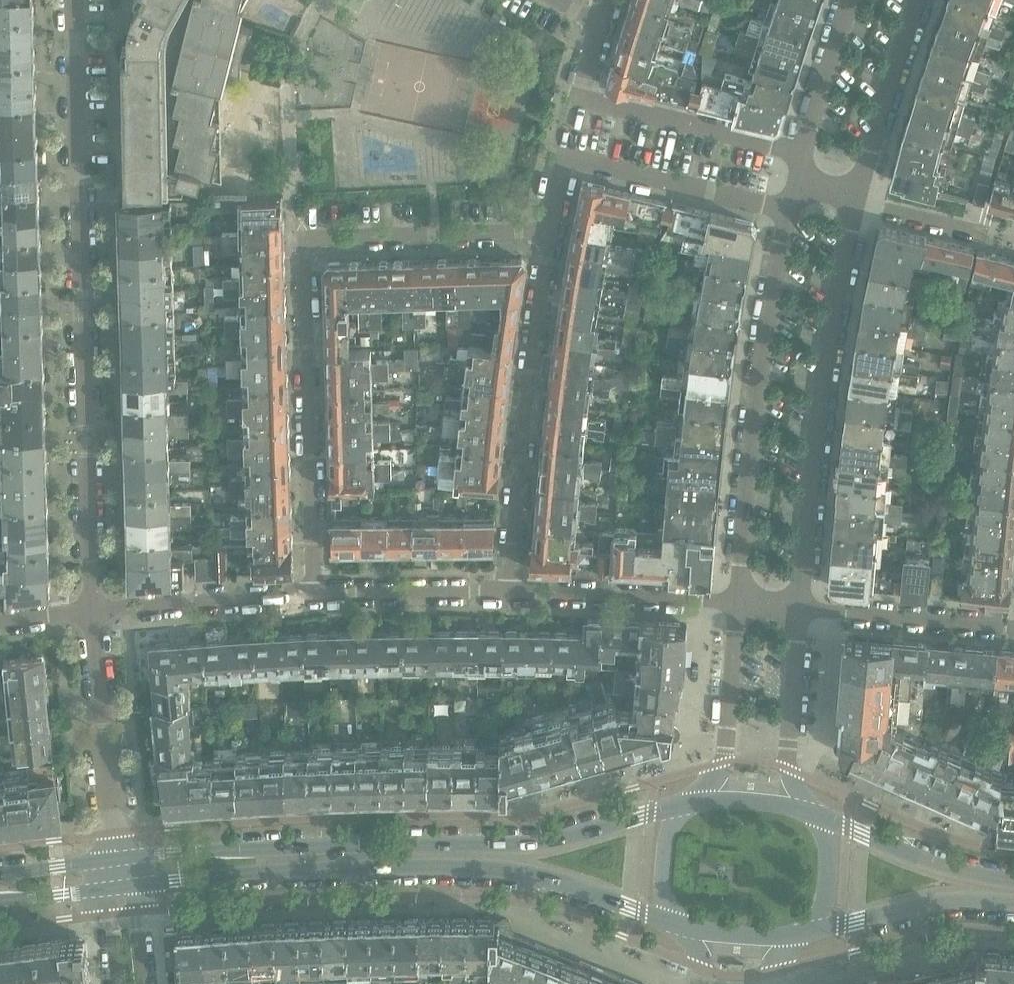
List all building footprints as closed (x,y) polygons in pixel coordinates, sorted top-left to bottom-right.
[(34,14),(34,0),(0,0),(0,15),(34,14)] [(243,3),(245,0),(140,0),(135,10),(132,16),(131,20),(130,24),(130,28),(129,31),(130,42),(124,43),(126,190),(184,189),(186,177),(200,181),(203,170),(220,174),(224,175),(222,88),(224,88),(229,68),(242,71),(242,72),(243,72),(242,68),(242,63),(242,59),(243,54),(244,48),(246,43),(247,38),(249,34),(251,30),(254,27),(253,26),(253,27),(240,24),(245,4),(243,3)] [(628,17),(688,39),(691,29),(666,21),(670,9),(643,0),(632,0),(630,6),(631,8),(628,17)] [(670,9),(673,0),(643,0),(670,9)] [(710,12),(713,3),(705,0),(703,0),(700,9),(710,12)] [(764,21),(810,36),(818,13),(778,0),(750,0),(749,1),(768,7),(764,21)] [(818,13),(822,0),(778,0),(818,13)] [(1003,37),(1006,29),(992,23),(997,10),(971,0),(950,0),(944,16),(1003,37)] [(997,10),(1001,0),(971,0),(997,10)] [(707,29),(716,32),(724,8),(715,5),(707,29)] [(35,36),(34,14),(0,15),(0,37),(35,36)] [(936,39),(981,55),(985,41),(1000,46),(1003,37),(944,16),(936,39)] [(621,39),(656,51),(660,41),(684,50),(697,54),(701,44),(688,39),(628,17),(627,17),(626,19),(628,19),(625,27),(623,29),(621,35),(622,37),(621,39)] [(740,28),(737,38),(803,58),(810,36),(764,21),(759,34),(740,28)] [(720,33),(716,32),(707,29),(699,52),(712,56),(720,33)] [(36,58),(35,36),(0,37),(0,59),(36,58)] [(749,67),(756,69),(794,81),(795,79),(797,77),(803,58),(737,38),(734,47),(753,53),(749,67)] [(613,60),(615,61),(674,81),(676,74),(677,71),(652,62),(656,51),(621,39),(621,41),(619,42),(617,48),(618,51),(616,59),(614,59),(613,60)] [(929,61),(988,81),(990,72),(977,68),(981,55),(936,39),(929,61)] [(0,59),(0,82),(36,81),(36,58),(0,59)] [(697,80),(676,74),(674,81),(615,61),(613,68),(611,67),(608,79),(610,80),(613,85),(612,87),(629,91),(629,90),(691,106),(691,103),(697,107),(701,91),(695,89),(697,80)] [(921,84),(966,99),(970,86),(984,91),(988,81),(929,61),(921,84)] [(722,84),(787,104),(790,93),(792,92),(794,85),(793,83),(794,81),(756,69),(751,82),(726,73),(722,84)] [(0,82),(0,104),(37,103),(36,81),(0,82)] [(703,81),(701,91),(697,107),(776,126),(783,122),(787,110),(785,108),(787,104),(722,84),(721,86),(703,81)] [(921,84),(914,107),(974,126),(988,130),(990,123),(976,119),(977,117),(962,113),(966,99),(921,84)] [(37,125),(37,103),(0,104),(0,126),(37,125)] [(907,131),(943,142),(953,144),(957,132),(971,136),(974,126),(914,107),(907,131)] [(0,126),(0,148),(38,147),(37,125),(0,126)] [(943,142),(907,131),(905,131),(892,180),(893,180),(893,181),(893,182),(942,193),(949,165),(939,163),(943,142)] [(0,148),(0,170),(39,168),(38,147),(0,148)] [(975,201),(985,203),(994,167),(983,165),(975,201)] [(39,168),(0,170),(0,192),(39,191),(39,168)] [(1010,181),(997,178),(991,204),(1013,210),(1013,183),(1010,181)] [(642,217),(641,223),(662,228),(665,219),(666,219),(670,203),(606,187),(589,182),(588,185),(583,187),(582,187),(579,199),(581,200),(580,206),(578,206),(642,217)] [(39,191),(0,192),(0,214),(40,212),(39,191)] [(240,206),(240,219),(283,218),(282,197),(284,197),(284,196),(248,197),(223,197),(208,198),(208,207),(240,206)] [(119,201),(120,223),(172,222),(171,199),(154,200),(119,201)] [(685,235),(751,249),(752,243),(754,242),(757,230),(753,223),(670,203),(666,219),(668,220),(667,229),(686,233),(685,235)] [(575,229),(612,235),(614,224),(640,227),(641,223),(642,217),(578,206),(578,207),(579,208),(577,217),(575,219),(574,225),(575,227),(575,229)] [(40,235),(40,212),(0,214),(0,236),(40,235)] [(224,232),(224,242),(283,240),(283,230),(285,228),(284,222),(283,220),(283,218),(240,219),(241,232),(224,232)] [(172,222),(120,223),(121,246),(173,245),(172,222)] [(640,227),(639,239),(653,241),(654,241),(662,228),(641,223),(640,227)] [(880,232),(872,267),(910,276),(915,255),(922,256),(926,238),(885,228),(880,232)] [(569,250),(650,263),(652,251),(611,246),(612,235),(575,229),(574,231),(572,232),(571,238),(573,241),(571,250),(569,250)] [(41,257),(40,235),(0,236),(0,258),(41,257)] [(710,251),(708,264),(747,271),(747,269),(749,268),(750,261),(749,259),(751,249),(685,235),(683,246),(710,251)] [(205,244),(205,236),(191,236),(191,244),(205,244)] [(926,238),(922,256),(947,263),(942,283),(965,288),(974,249),(954,245),(926,238)] [(241,250),(241,264),(284,262),(284,260),(285,258),(285,252),(283,250),(283,240),(224,242),(224,250),(241,250)] [(173,267),(173,245),(121,246),(121,268),(173,267)] [(567,270),(567,272),(604,278),(606,267),(639,272),(637,283),(646,284),(650,263),(569,250),(569,251),(571,251),(569,260),(567,262),(566,268),(567,270)] [(999,277),(1004,257),(978,250),(972,278),(991,282),(993,275),(999,277)] [(42,279),(41,257),(0,258),(0,280),(42,279)] [(1013,300),(1013,259),(1004,257),(999,277),(1011,280),(1006,299),(1013,300)] [(468,260),(458,261),(460,324),(470,324),(470,298),(481,297),(479,260),(478,260),(476,258),(470,259),(468,260)] [(504,306),(502,259),(492,260),(490,258),(483,258),(482,260),(479,260),(481,297),(491,297),(492,324),(497,323),(499,323),(504,306)] [(438,261),(436,261),(437,299),(447,299),(448,325),(460,324),(458,261),(448,261),(446,259),(439,260),(438,261)] [(504,306),(519,309),(521,300),(527,263),(523,259),(502,259),(504,306)] [(391,263),(393,300),(403,300),(404,326),(416,325),(414,262),(404,262),(402,260),(396,261),(394,263),(391,263)] [(414,262),(416,325),(426,325),(425,299),(437,299),(436,261),(434,261),(432,260),(425,260),(424,262),(414,262)] [(370,262),(371,327),(381,326),(381,300),(393,300),(391,263),(390,263),(388,261),(381,261),(379,263),(370,263),(370,262)] [(284,262),(241,264),(242,276),(207,277),(207,286),(226,285),(284,283),(284,274),(286,273),(286,267),(284,265),(284,262)] [(371,327),(370,262),(368,262),(369,263),(360,264),(357,262),(351,262),(349,264),(347,264),(348,301),(359,301),(360,327),(371,327)] [(325,269),(326,302),(348,301),(347,264),(342,264),(339,263),(331,263),(325,269)] [(679,274),(678,283),(743,295),(744,286),(746,283),(748,276),(747,273),(747,271),(708,264),(702,263),(699,278),(679,274)] [(174,289),(173,267),(121,268),(122,290),(174,289)] [(872,267),(867,291),(914,301),(917,287),(933,290),(935,281),(910,276),(872,267)] [(565,284),(564,294),(627,303),(628,293),(603,289),(604,278),(567,272),(566,274),(565,276),(563,282),(565,284)] [(42,279),(0,280),(0,303),(42,301),(42,279)] [(646,304),(655,306),(660,282),(651,280),(646,304)] [(285,293),(284,283),(226,285),(226,294),(242,294),(243,305),(285,304),(286,300),(286,295),(285,293)] [(693,311),(738,318),(739,317),(741,314),(742,308),(741,304),(743,295),(678,283),(676,293),(696,296),(693,311)] [(122,290),(122,313),(175,312),(174,289),(122,290)] [(863,315),(926,327),(928,318),(911,314),(914,301),(867,291),(865,300),(863,315)] [(560,313),(560,316),(597,321),(599,311),(640,317),(642,306),(627,303),(564,294),(563,300),(561,304),(560,305),(559,311),(560,313)] [(1006,299),(1003,299),(1002,312),(995,311),(994,318),(1013,321),(1013,300),(1006,299)] [(42,301),(0,303),(0,325),(43,323),(42,301)] [(348,301),(326,302),(327,351),(350,350),(348,301)] [(285,304),(243,305),(243,316),(227,317),(227,325),(285,323),(285,314),(287,312),(287,306),(285,304)] [(497,323),(493,344),(514,347),(519,309),(504,306),(499,323),(497,323)] [(738,318),(693,311),(690,326),(671,323),(670,332),(734,343),(736,333),(738,330),(739,323),(738,320),(738,318)] [(122,313),(123,335),(176,334),(175,312),(122,313)] [(926,327),(863,315),(859,339),(906,347),(908,333),(924,336),(926,327)] [(597,321),(560,316),(559,317),(558,319),(557,324),(558,327),(557,337),(617,345),(618,337),(607,335),(607,337),(598,336),(600,321),(597,321)] [(1013,340),(1013,321),(994,318),(993,324),(999,325),(997,338),(1013,340)] [(43,323),(0,325),(0,347),(44,346),(43,323)] [(243,334),(244,344),(286,344),(288,341),(288,335),(285,333),(285,323),(227,325),(228,335),(243,334)] [(685,360),(731,366),(731,365),(733,362),(734,356),(733,352),(734,343),(670,332),(668,342),(687,345),(685,360)] [(470,342),(482,343),(483,335),(460,333),(459,341),(470,342)] [(123,335),(124,357),(176,355),(176,334),(123,335)] [(362,336),(362,345),(371,345),(371,336),(362,336)] [(554,358),(595,364),(597,350),(606,351),(606,353),(615,355),(617,345),(557,337),(555,346),(553,348),(553,353),(554,356),(554,358)] [(1013,361),(1013,340),(997,338),(995,351),(988,350),(987,357),(1013,361)] [(855,362),(919,372),(921,363),(903,360),(906,347),(859,339),(855,362)] [(514,347),(493,344),(482,343),(470,342),(468,358),(451,356),(450,365),(511,370),(513,351),(514,347)] [(228,357),(228,365),(286,363),(286,355),(288,353),(288,347),(286,344),(244,344),(244,356),(228,357)] [(0,347),(0,369),(44,368),(44,346),(0,347)] [(327,351),(328,371),(389,369),(388,360),(371,361),(371,349),(350,350),(327,351)] [(420,363),(420,351),(410,351),(410,363),(420,363)] [(176,355),(124,357),(124,379),(177,378),(176,355)] [(1013,381),(1013,361),(987,357),(986,364),(992,365),(990,378),(1013,381)] [(551,378),(611,387),(613,378),(603,377),(603,379),(593,377),(595,364),(554,358),(554,359),(552,361),(551,366),(552,369),(551,378)] [(731,366),(685,360),(683,376),(664,373),(662,382),(730,390),(732,372),(731,369),(731,366)] [(855,362),(852,386),(899,393),(902,379),(918,381),(919,372),(855,362)] [(286,363),(228,365),(228,374),(244,374),(245,385),(287,383),(289,381),(288,375),(287,372),(286,363)] [(465,386),(508,390),(511,370),(450,365),(449,373),(466,375),(465,386)] [(45,390),(44,368),(0,369),(0,391),(45,390)] [(199,368),(199,377),(209,377),(209,368),(199,368)] [(389,378),(389,369),(328,371),(329,391),(372,389),(372,378),(389,378)] [(177,378),(124,379),(125,402),(162,401),(162,390),(188,389),(188,377),(177,378)] [(549,397),(549,399),(590,405),(592,391),(601,393),(601,395),(610,396),(611,387),(551,378),(550,387),(548,390),(548,395),(549,397)] [(981,397),(1013,402),(1013,381),(990,378),(988,391),(982,390),(981,397)] [(679,408),(679,409),(727,414),(730,390),(662,382),(661,392),(675,394),(674,408),(679,408)] [(287,383),(245,385),(245,396),(229,396),(229,406),(288,404),(287,395),(289,392),(289,387),(287,384),(287,383)] [(462,406),(506,410),(508,390),(465,386),(463,399),(446,397),(445,405),(462,406)] [(852,386),(848,409),(913,418),(915,409),(897,407),(899,393),(852,386)] [(329,391),(329,411),(373,409),(390,409),(389,400),(373,400),(372,389),(329,391)] [(0,391),(0,413),(45,412),(45,390),(0,391)] [(985,417),(1013,421),(1013,402),(981,397),(980,404),(986,405),(985,417)] [(548,411),(547,419),(606,428),(608,420),(599,419),(598,420),(588,419),(590,405),(549,399),(547,402),(546,408),(548,411)] [(125,402),(126,424),(189,422),(188,412),(163,412),(162,401),(125,402)] [(288,413),(288,404),(229,406),(229,414),(245,414),(246,424),(288,423),(290,421),(290,415),(288,413)] [(444,416),(443,425),(504,430),(504,423),(506,410),(462,406),(461,418),(444,416)] [(373,409),(329,411),(330,431),(390,429),(390,420),(374,421),(373,409)] [(656,431),(724,439),(727,414),(679,409),(677,425),(658,422),(656,431)] [(845,434),(894,440),(896,425),(912,427),(913,418),(848,409),(845,434)] [(46,435),(45,412),(0,413),(0,436),(46,435)] [(976,437),(1013,442),(1013,421),(985,417),(983,430),(977,429),(976,437)] [(606,428),(547,419),(545,429),(544,431),(543,437),(544,440),(585,446),(587,433),(597,435),(597,436),(605,438),(606,428)] [(126,424),(126,446),(164,445),(163,433),(189,432),(189,422),(126,424)] [(288,423),(246,424),(246,435),(230,436),(230,445),(289,443),(289,435),(290,434),(290,427),(288,425),(288,423)] [(504,430),(443,425),(442,434),(459,435),(458,446),(502,450),(504,430)] [(330,431),(330,451),(374,449),(374,439),(391,438),(390,429),(330,431)] [(673,458),(722,463),(724,439),(656,431),(643,430),(642,438),(655,440),(655,441),(675,444),(673,458)] [(844,449),(843,458),(908,465),(909,456),(892,453),(894,440),(845,434),(844,449)] [(0,436),(0,459),(47,457),(46,435),(0,436)] [(976,437),(975,444),(981,445),(980,458),(1013,462),(1013,442),(976,437)] [(542,461),(602,470),(603,462),(594,460),(594,462),(583,460),(585,446),(544,440),(544,442),(542,444),(541,449),(543,451),(542,461)] [(289,443),(230,445),(230,454),(246,454),(246,465),(290,464),(290,463),(291,461),(291,455),(289,452),(289,443)] [(126,446),(127,469),(190,468),(190,456),(164,457),(164,445),(126,446)] [(440,456),(439,465),(500,470),(502,450),(458,446),(457,458),(440,456)] [(374,449),(330,451),(331,470),(392,469),(391,460),(375,461),(374,449)] [(611,471),(621,473),(621,469),(622,458),(613,456),(611,471)] [(48,480),(47,457),(0,459),(0,481),(48,480)] [(669,481),(719,486),(722,463),(673,458),(671,458),(669,481)] [(841,481),(889,486),(890,472),(907,474),(908,465),(843,458),(841,481)] [(1013,482),(1013,462),(980,458),(978,471),(972,470),(972,477),(1013,482)] [(540,480),(540,482),(581,488),(583,474),(593,476),(592,478),(600,479),(602,470),(542,461),(541,470),(539,472),(539,478),(540,480)] [(231,476),(231,485),(290,483),(290,475),(291,473),(291,467),(290,464),(246,465),(247,476),(231,476)] [(500,470),(439,465),(438,473),(456,475),(454,488),(498,491),(500,470)] [(127,469),(127,491),(165,490),(165,479),(190,478),(190,468),(127,469)] [(392,469),(331,470),(331,492),(376,490),(375,479),(392,478),(392,469)] [(924,476),(938,478),(939,471),(925,469),(924,476)] [(1013,502),(1013,482),(972,477),(971,485),(977,486),(975,498),(1013,502)] [(48,502),(48,480),(0,481),(0,503),(48,502)] [(669,481),(666,505),(717,510),(719,486),(669,481)] [(841,481),(838,506),(904,511),(905,502),(888,501),(889,486),(841,481)] [(539,494),(538,502),(598,510),(599,502),(590,501),(590,502),(579,501),(581,488),(540,482),(540,484),(538,486),(537,491),(539,494)] [(290,483),(231,485),(231,494),(247,493),(248,505),(291,504),(291,503),(292,501),(292,495),(290,493),(290,483)] [(619,501),(629,502),(630,486),(620,485),(619,501)] [(165,490),(127,491),(128,513),(191,512),(191,501),(165,502),(165,490)] [(353,494),(352,504),(363,504),(364,495),(353,494)] [(975,498),(974,511),(969,511),(968,518),(1013,523),(1013,502),(975,498)] [(49,525),(48,502),(0,503),(0,526),(49,525)] [(537,523),(578,528),(579,516),(588,517),(588,519),(596,520),(598,510),(538,502),(537,513),(536,515),(535,520),(537,522),(537,523)] [(923,513),(932,514),(933,504),(920,503),(919,513),(923,513)] [(232,516),(232,525),(291,523),(291,515),(292,513),(292,507),(291,505),(291,504),(248,505),(248,516),(232,516)] [(664,529),(715,533),(717,510),(666,505),(664,529)] [(904,511),(838,506),(836,530),(875,533),(885,534),(886,519),(903,521),(904,511)] [(128,513),(129,536),(166,535),(166,523),(191,522),(191,512),(128,513)] [(934,514),(932,514),(923,513),(921,523),(933,524),(934,514)] [(466,517),(465,550),(467,550),(467,553),(478,553),(478,550),(494,550),(496,521),(495,521),(495,516),(485,517),(466,517)] [(362,551),(363,517),(333,518),(333,523),(332,523),(333,551),(348,551),(348,554),(359,554),(359,551),(362,551)] [(363,517),(362,551),(374,551),(374,554),(385,554),(385,551),(388,551),(390,517),(363,517)] [(390,517),(388,551),(400,550),(400,554),(414,554),(415,517),(390,517)] [(415,517),(414,554),(427,554),(426,550),(439,550),(440,517),(415,517)] [(465,550),(466,517),(440,517),(439,550),(442,550),(442,553),(453,553),(452,550),(465,550)] [(972,538),(1013,542),(1013,523),(968,518),(967,526),(974,527),(972,538)] [(291,523),(232,525),(232,534),(249,534),(249,545),(251,545),(293,543),(293,535),(291,532),(291,523)] [(535,535),(535,545),(580,550),(594,552),(595,543),(586,541),(585,543),(576,542),(578,528),(537,523),(536,525),(534,527),(534,533),(535,535)] [(10,548),(50,547),(49,525),(0,526),(0,537),(10,536),(10,548)] [(616,528),(615,536),(613,554),(612,573),(634,574),(636,543),(637,530),(616,528)] [(715,533),(664,529),(664,532),(637,530),(636,543),(634,574),(669,575),(707,577),(707,576),(710,573),(712,573),(715,533)] [(836,530),(833,561),(872,565),(875,533),(836,530)] [(599,552),(613,554),(615,536),(600,534),(598,552),(599,552)] [(129,559),(184,557),(193,557),(192,546),(167,547),(166,535),(129,536),(129,559)] [(1013,563),(1013,556),(1013,542),(972,538),(971,552),(966,551),(965,558),(1013,563)] [(293,543),(251,545),(252,563),(252,575),(294,572),(293,543)] [(580,550),(535,545),(533,544),(531,570),(578,571),(580,550)] [(214,577),(228,576),(227,545),(214,546),(214,556),(214,577)] [(10,548),(11,559),(0,559),(0,571),(50,570),(50,547),(10,548)] [(613,554),(599,552),(597,572),(612,573),(613,554)] [(197,557),(198,578),(214,577),(214,556),(197,557)] [(897,567),(904,568),(905,557),(898,556),(897,567)] [(184,557),(129,559),(130,583),(185,579),(184,557)] [(905,557),(904,568),(903,582),(902,594),(926,596),(929,559),(905,557)] [(1013,563),(965,558),(964,566),(970,567),(969,579),(1012,582),(1013,563)] [(872,565),(833,561),(831,583),(835,588),(869,591),(872,565)] [(0,571),(0,599),(51,593),(50,570),(0,571)] [(1012,582),(969,579),(964,578),(963,599),(1010,603),(1012,582)] [(895,593),(902,594),(903,582),(896,582),(895,593)] [(602,650),(604,619),(587,619),(586,635),(578,634),(576,671),(576,673),(584,674),(586,657),(602,659),(602,650)] [(639,644),(640,644),(641,637),(640,637),(640,634),(641,634),(641,621),(604,619),(602,650),(611,651),(612,642),(639,644)] [(641,637),(640,644),(685,648),(687,626),(681,625),(681,623),(641,621),(641,634),(640,634),(640,637),(641,637)] [(438,633),(430,633),(430,668),(455,668),(455,633),(452,633),(449,630),(441,631),(438,633)] [(405,668),(405,633),(401,633),(400,631),(391,631),(389,633),(380,633),(380,669),(405,668)] [(405,633),(405,668),(430,668),(430,633),(420,633),(417,631),(408,631),(406,633),(405,633)] [(455,668),(479,668),(479,633),(470,633),(467,631),(458,631),(456,633),(455,633),(455,668)] [(479,633),(479,668),(504,668),(505,633),(503,633),(500,631),(491,631),(489,633),(479,633)] [(505,633),(504,668),(528,669),(529,633),(520,633),(517,631),(508,631),(507,633),(505,633)] [(330,635),(331,670),(356,669),(355,634),(352,634),(350,632),(341,632),(340,635),(330,635)] [(380,669),(380,633),(370,634),(368,632),(359,632),(357,634),(355,634),(356,669),(380,669)] [(528,669),(553,670),(554,634),(552,634),(550,632),(540,632),(538,634),(529,633),(528,669)] [(554,634),(553,670),(576,671),(578,634),(569,634),(567,632),(558,632),(556,634),(554,634)] [(331,670),(330,635),(320,635),(318,633),(309,633),(307,636),(306,636),(307,671),(307,678),(324,677),(324,670),(331,670)] [(282,672),(307,671),(306,636),(303,636),(300,634),(291,635),(289,637),(280,637),(282,672)] [(256,639),(258,673),(273,672),(273,680),(281,679),(281,672),(282,672),(280,637),(270,638),(268,636),(259,636),(257,638),(256,639)] [(231,640),(233,675),(258,673),(256,639),(253,639),(250,637),(241,637),(240,640),(231,640)] [(845,661),(893,666),(895,642),(853,638),(853,639),(847,639),(845,661)] [(206,642),(207,670),(208,676),(233,675),(231,640),(221,641),(218,639),(209,640),(207,642),(206,642)] [(155,682),(155,683),(191,681),(190,671),(207,670),(206,642),(178,644),(178,642),(156,644),(157,645),(151,646),(153,668),(152,669),(153,682),(155,682)] [(893,666),(927,669),(929,644),(895,642),(893,666)] [(637,668),(683,672),(685,648),(640,644),(639,644),(637,668)] [(926,680),(949,682),(952,646),(929,644),(927,669),(926,680)] [(949,682),(973,684),(976,648),(967,647),(954,647),(952,646),(949,682)] [(976,648),(973,684),(996,686),(1000,650),(976,648)] [(996,686),(1013,688),(1013,651),(1000,650),(996,686)] [(4,661),(7,685),(45,681),(44,680),(47,677),(46,669),(44,667),(43,656),(31,658),(31,655),(22,656),(22,659),(4,661)] [(845,661),(840,708),(839,718),(845,719),(844,724),(843,740),(841,740),(839,741),(838,742),(837,744),(837,746),(838,748),(839,749),(840,750),(876,766),(899,776),(919,732),(921,726),(922,715),(926,680),(927,669),(893,666),(845,661)] [(636,692),(678,696),(679,685),(682,682),(683,672),(637,668),(636,692)] [(7,685),(10,709),(47,705),(47,703),(48,701),(48,693),(45,691),(45,681),(7,685)] [(191,681),(155,683),(155,691),(153,691),(155,707),(157,706),(157,709),(198,706),(197,682),(191,682),(191,681)] [(620,713),(673,717),(674,708),(677,705),(678,696),(636,692),(635,705),(618,704),(620,713)] [(592,703),(607,756),(630,749),(620,713),(618,704),(612,697),(592,703)] [(258,702),(241,703),(242,719),(258,719),(258,702)] [(569,709),(584,762),(607,756),(592,703),(569,709)] [(47,705),(10,709),(13,733),(50,729),(49,727),(51,725),(50,717),(48,714),(47,705)] [(545,712),(562,769),(584,762),(569,709),(568,705),(545,712)] [(199,706),(198,706),(157,709),(153,709),(153,712),(152,715),(152,721),(155,724),(156,734),(201,730),(199,706)] [(562,769),(545,712),(523,719),(525,726),(538,775),(562,769)] [(673,717),(620,713),(630,749),(675,736),(676,735),(677,734),(678,732),(678,731),(678,729),(677,727),(675,726),(674,725),(674,718),(673,717)] [(501,747),(501,793),(507,793),(507,791),(506,791),(506,789),(507,789),(507,790),(510,790),(510,792),(511,793),(513,794),(514,795),(516,795),(517,794),(519,793),(520,792),(528,778),(538,775),(525,726),(502,733),(501,747)] [(50,729),(13,733),(15,757),(28,755),(52,753),(52,750),(54,749),(53,741),(51,739),(50,729)] [(159,759),(163,758),(186,756),(195,755),(195,754),(202,753),(203,745),(203,730),(201,730),(156,734),(156,735),(154,738),(155,745),(158,747),(159,759)] [(919,732),(899,776),(920,786),(940,741),(919,732)] [(963,751),(940,741),(920,786),(943,796),(963,751)] [(359,748),(359,794),(369,794),(369,796),(382,795),(381,793),(383,793),(383,747),(359,748)] [(383,747),(383,793),(393,793),(393,795),(406,795),(405,792),(407,792),(407,747),(383,747)] [(407,747),(407,792),(417,792),(417,795),(429,795),(429,792),(431,792),(431,747),(407,747)] [(454,792),(455,747),(431,747),(431,792),(441,792),(441,794),(453,794),(453,792),(454,792)] [(455,747),(454,792),(465,792),(465,794),(477,794),(477,792),(478,747),(455,747)] [(478,747),(477,792),(489,792),(489,795),(501,795),(501,793),(501,747),(478,747)] [(311,749),(311,796),(321,795),(321,797),(333,797),(333,795),(335,795),(335,748),(334,748),(311,749)] [(359,748),(335,748),(335,795),(344,794),(345,796),(357,796),(357,794),(359,794),(359,748)] [(287,750),(287,797),(297,796),(297,798),(309,798),(309,796),(311,796),(311,749),(287,750)] [(965,752),(963,751),(943,796),(965,806),(985,761),(985,760),(986,758),(966,749),(965,752)] [(263,751),(263,798),(272,798),(273,800),(285,799),(285,797),(287,797),(287,750),(263,751)] [(263,798),(263,751),(238,753),(239,799),(249,799),(249,801),(261,800),(261,798),(263,798)] [(216,765),(216,801),(225,800),(225,802),(237,802),(237,799),(239,799),(238,753),(215,754),(216,765)] [(192,770),(192,803),(200,802),(201,804),(213,803),(213,801),(216,801),(216,765),(196,766),(195,755),(186,756),(187,770),(192,770)] [(187,770),(186,756),(163,758),(167,803),(166,803),(167,806),(168,806),(168,805),(170,805),(170,807),(182,806),(182,804),(192,803),(192,770),(187,770)] [(30,775),(37,823),(61,820),(53,761),(29,764),(30,775)] [(1003,769),(985,761),(965,806),(976,811),(980,825),(981,826),(982,827),(984,828),(986,828),(987,828),(989,826),(990,825),(990,823),(993,824),(993,827),(998,827),(1002,782),(1003,769)] [(6,779),(13,826),(37,823),(30,775),(6,779)] [(13,826),(6,779),(0,779),(0,828),(13,826)] [(1002,782),(998,827),(999,827),(998,829),(1011,830),(1011,828),(1013,828),(1013,783),(1002,782)] [(421,966),(420,921),(419,921),(419,918),(406,918),(406,921),(397,921),(398,967),(421,966)] [(420,921),(421,966),(421,970),(444,970),(444,920),(443,920),(443,918),(431,918),(431,920),(420,921)] [(454,920),(444,920),(444,970),(468,970),(468,920),(467,920),(467,918),(455,918),(454,920)] [(468,970),(492,970),(492,920),(491,920),(491,918),(479,918),(479,920),(468,920),(468,970)] [(492,970),(491,981),(499,983),(508,983),(523,943),(514,939),(515,936),(510,923),(509,921),(508,920),(507,919),(506,918),(504,918),(503,918),(501,919),(500,920),(492,920),(492,970)] [(358,922),(349,922),(351,968),(374,967),(373,921),(371,922),(371,919),(358,920),(358,922)] [(373,921),(374,967),(398,967),(397,921),(395,921),(395,919),(383,919),(383,921),(373,921)] [(324,923),(326,968),(333,968),(351,968),(349,922),(347,922),(347,920),(334,921),(334,923),(324,923)] [(300,924),(302,969),(326,968),(324,923),(323,923),(323,921),(310,921),(310,924),(300,924)] [(277,925),(279,971),(302,969),(300,924),(298,924),(298,922),(286,922),(287,925),(277,925)] [(263,926),(253,926),(255,972),(279,971),(277,925),(275,925),(274,923),(263,924),(263,926)] [(239,927),(229,928),(231,966),(232,973),(255,972),(253,926),(251,926),(251,925),(239,925),(239,927)] [(215,929),(204,930),(208,977),(215,977),(218,977),(218,967),(231,966),(229,928),(227,928),(227,926),(215,927),(215,929)] [(182,970),(183,980),(208,977),(204,930),(194,931),(194,929),(181,930),(182,935),(178,935),(178,936),(166,937),(167,952),(171,952),(171,956),(167,956),(168,971),(182,970)] [(88,942),(87,942),(82,938),(62,940),(66,983),(92,983),(88,942)] [(43,983),(66,983),(62,940),(38,944),(43,983)] [(547,948),(535,943),(533,947),(523,943),(508,983),(533,983),(547,948)] [(20,983),(43,983),(38,944),(15,947),(20,983)] [(15,947),(0,949),(0,983),(20,983),(15,947)] [(568,960),(558,957),(560,953),(547,948),(533,983),(558,983),(568,960)] [(987,954),(982,954),(981,955),(983,955),(982,957),(980,956),(980,955),(979,953),(978,952),(976,951),(975,950),(973,951),(971,952),(970,953),(962,967),(961,967),(961,968),(959,969),(960,971),(952,973),(955,983),(984,983),(987,954)] [(987,954),(984,983),(1009,983),(1011,956),(1000,955),(1000,953),(988,952),(988,954),(987,954)] [(591,965),(579,960),(578,964),(568,960),(558,983),(584,983),(591,965)] [(612,977),(603,974),(604,970),(591,965),(584,983),(609,983),(612,977)] [(928,975),(930,983),(955,983),(952,973),(943,975),(942,972),(941,973),(940,972),(928,975)] [(906,983),(930,983),(928,975),(913,979),(914,979),(912,980),(913,982),(906,983)]
